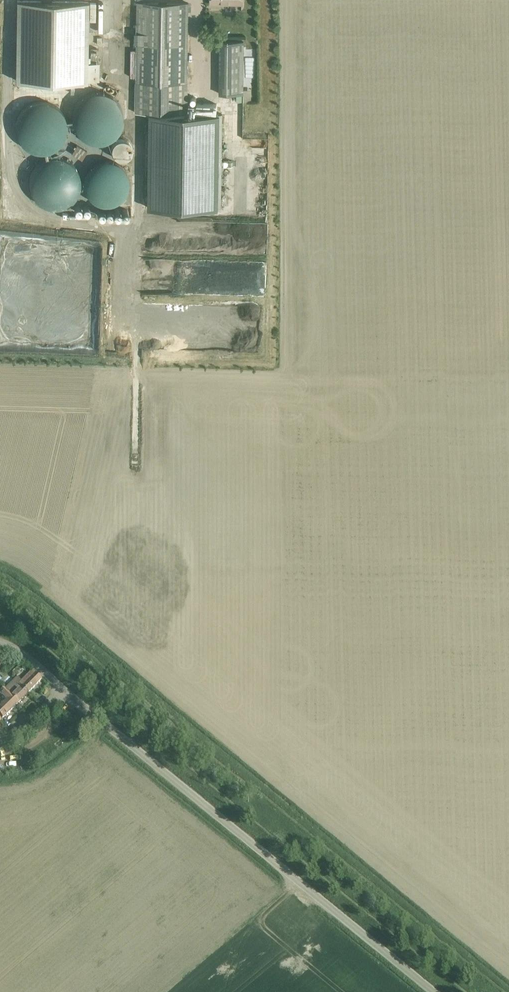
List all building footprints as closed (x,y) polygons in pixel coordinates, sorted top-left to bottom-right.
[(90,82),(91,62),(91,2),(22,1),(20,81),(90,82)] [(137,2),(136,82),(135,113),(140,113),(150,113),(187,114),(189,3),(137,2)] [(244,42),(220,42),(219,102),(243,102),(244,42)] [(124,120),(124,117),(124,116),(124,115),(123,112),(123,111),(123,110),(122,108),(121,106),(120,104),(120,103),(118,101),(116,99),(115,98),(114,97),(112,96),(110,95),(108,94),(106,93),(103,92),(101,92),(98,91),(95,92),(94,92),(92,92),(90,93),(87,94),(85,95),(83,96),(81,98),(79,99),(77,101),(76,103),(75,105),(74,107),(73,109),(73,110),(73,111),(72,112),(72,115),(72,116),(72,117),(72,118),(72,120),(72,121),(72,122),(73,125),(74,127),(74,128),(75,129),(75,130),(76,132),(77,133),(78,134),(79,135),(80,136),(81,137),(83,139),(85,140),(88,141),(90,142),(93,143),(95,143),(98,143),(101,143),(103,143),(106,142),(108,141),(110,140),(112,139),(114,138),(116,136),(118,134),(120,132),(121,129),(122,127),(123,125),(123,123),(123,121),(124,120)] [(67,129),(67,127),(67,126),(67,125),(67,122),(66,121),(66,120),(66,119),(65,117),(65,116),(64,115),(63,113),(61,111),(61,110),(59,109),(57,107),(55,105),(53,104),(51,103),(49,102),(47,102),(44,101),(42,101),(40,101),(38,101),(36,102),(35,102),(33,102),(32,103),(29,104),(28,105),(25,107),(24,107),(23,108),(21,110),(20,112),(18,115),(17,117),(17,119),(16,121),(16,124),(15,126),(15,128),(16,129),(16,131),(16,133),(16,134),(17,136),(17,137),(18,138),(18,139),(19,141),(20,142),(21,143),(22,144),(23,145),(25,147),(27,148),(29,150),(32,151),(34,152),(37,152),(39,153),(42,153),(44,153),(46,152),(49,152),(51,151),(53,150),(54,149),(56,148),(57,147),(58,146),(60,145),(61,143),(63,141),(64,139),(65,137),(66,134),(66,133),(66,132),(67,130),(67,129)] [(220,114),(187,114),(150,113),(148,208),(218,209),(219,138),(220,114)] [(119,140),(117,140),(116,141),(114,143),(113,144),(112,146),(112,148),(112,150),(112,152),(113,154),(114,155),(115,157),(116,158),(118,159),(120,159),(122,160),(124,160),(125,159),(127,158),(129,157),(130,156),(131,155),(132,153),(132,151),(133,149),(132,147),(132,145),(131,144),(130,142),(128,141),(126,140),(125,139),(123,139),(121,139),(119,140)] [(73,151),(82,157),(88,148),(79,142),(73,151)] [(269,155),(269,146),(255,146),(255,155),(269,155)] [(81,185),(81,183),(81,181),(81,180),(80,178),(80,176),(79,173),(78,171),(77,170),(76,168),(75,167),(73,165),(72,163),(71,162),(69,161),(67,160),(65,159),(62,158),(60,158),(57,157),(55,157),(53,157),(50,157),(47,158),(46,159),(45,159),(42,160),(41,161),(39,163),(37,164),(36,166),(35,167),(34,168),(33,169),(32,171),(31,172),(31,174),(30,176),(30,177),(29,179),(29,180),(29,181),(29,182),(29,185),(29,186),(30,188),(30,189),(30,190),(31,192),(32,195),(33,197),(35,199),(36,201),(38,202),(40,204),(41,205),(42,205),(45,206),(47,207),(50,208),(52,208),(55,208),(58,208),(60,208),(62,207),(65,206),(67,205),(69,204),(71,203),(73,201),(74,200),(75,199),(77,197),(78,195),(78,193),(79,192),(80,190),(80,189),(80,188),(80,186),(81,185)] [(128,180),(128,178),(127,176),(126,173),(125,172),(124,170),(123,168),(121,166),(119,165),(118,164),(116,163),(114,162),(112,161),(109,161),(107,160),(105,160),(103,160),(101,161),(98,161),(96,162),(94,163),(93,164),(91,166),(89,167),(88,169),(86,171),(85,173),(85,175),(84,177),(83,179),(83,181),(83,184),(83,186),(84,188),(84,190),(85,192),(86,194),(87,196),(89,198),(90,199),(92,201),(94,202),(96,203),(98,204),(100,205),(102,205),(104,205),(106,205),(109,205),(111,205),(113,204),(115,203),(117,202),(119,201),(121,200),(122,198),(124,197),(125,195),(126,193),(127,191),(128,189),(128,186),(128,184),(128,182),(128,180)] [(204,268),(205,264),(200,263),(199,286),(208,286),(209,268),(204,268)] [(32,670),(21,682),(19,684),(28,693),(42,680),(32,670)] [(19,684),(21,682),(18,678),(8,688),(8,687),(5,690),(18,703),(28,693),(19,684)] [(5,690),(4,689),(0,693),(8,701),(0,708),(0,717),(2,719),(18,703),(5,690)] [(23,767),(25,773),(32,770),(30,764),(23,767)]
